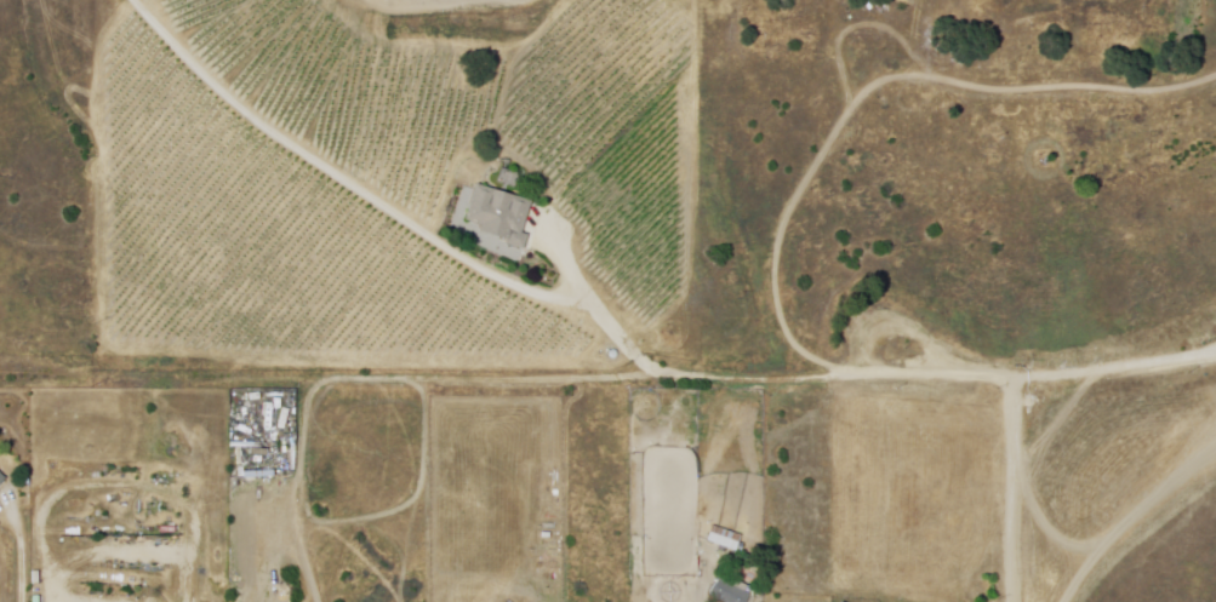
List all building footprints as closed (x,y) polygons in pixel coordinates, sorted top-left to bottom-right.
[(478,187),(530,202),(521,234),(533,237),(526,253),(481,237),(485,230),(464,222),(478,187)] [(712,529),(742,539),(737,555),(707,545),(712,529)] [(709,601),(711,601),(751,601),(753,598),(746,595),(748,589),(737,583),(732,591),(719,583),(718,585),(709,601)]
